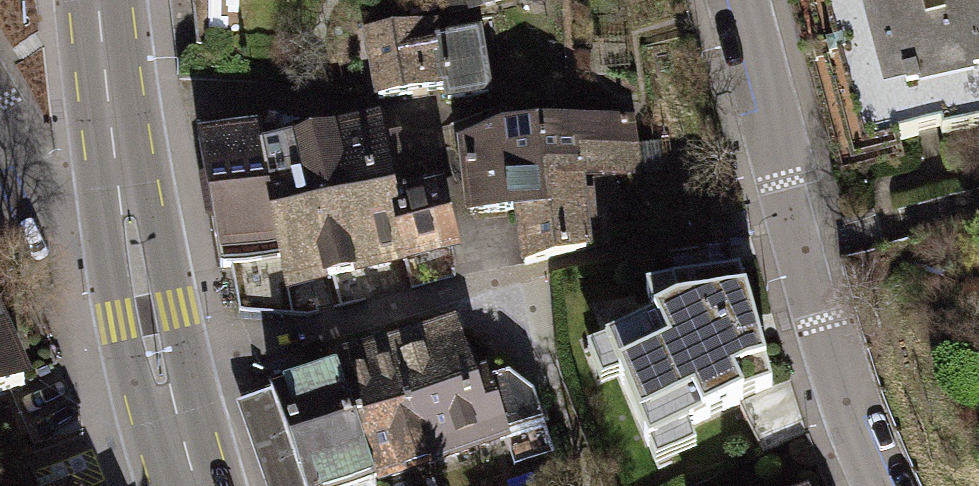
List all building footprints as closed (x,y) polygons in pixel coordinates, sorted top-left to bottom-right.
[(836,156),(938,128),(940,136),(978,125),(978,0),(793,0),(836,156)] [(437,25),(369,36),(380,99),(446,87),(448,98),(488,93),(477,35),(440,41),(437,25)] [(501,126),(462,144),(470,214),(509,211),(507,169),(541,168),(576,166),(574,150),(629,148),(626,120),(501,126)] [(374,123),(263,151),(281,255),(287,288),(407,257),(392,195),(389,184),(399,182),(405,167),(401,149),(389,151),(393,167),(385,169),(374,123)] [(281,255),(263,151),(259,125),(198,137),(221,266),(232,265),(281,255)] [(629,148),(574,150),(576,166),(578,179),(631,175),(629,148)] [(518,210),(525,264),(585,249),(581,210),(592,209),(591,192),(579,192),(578,179),(576,166),(541,168),(507,169),(509,211),(518,210)] [(392,195),(407,257),(453,247),(436,191),(427,192),(425,182),(400,189),(400,193),(392,195)] [(740,274),(646,294),(654,322),(605,345),(648,448),(771,389),(740,274)] [(451,330),(392,351),(429,463),(544,424),(534,395),(509,375),(488,382),(484,372),(468,378),(451,330)] [(19,383),(0,341),(0,392),(19,383)] [(429,463),(392,351),(337,370),(375,478),(376,481),(429,463)] [(337,370),(271,393),(305,485),(353,485),(375,478),(337,370)] [(271,393),(236,405),(265,485),(305,485),(271,393)]
